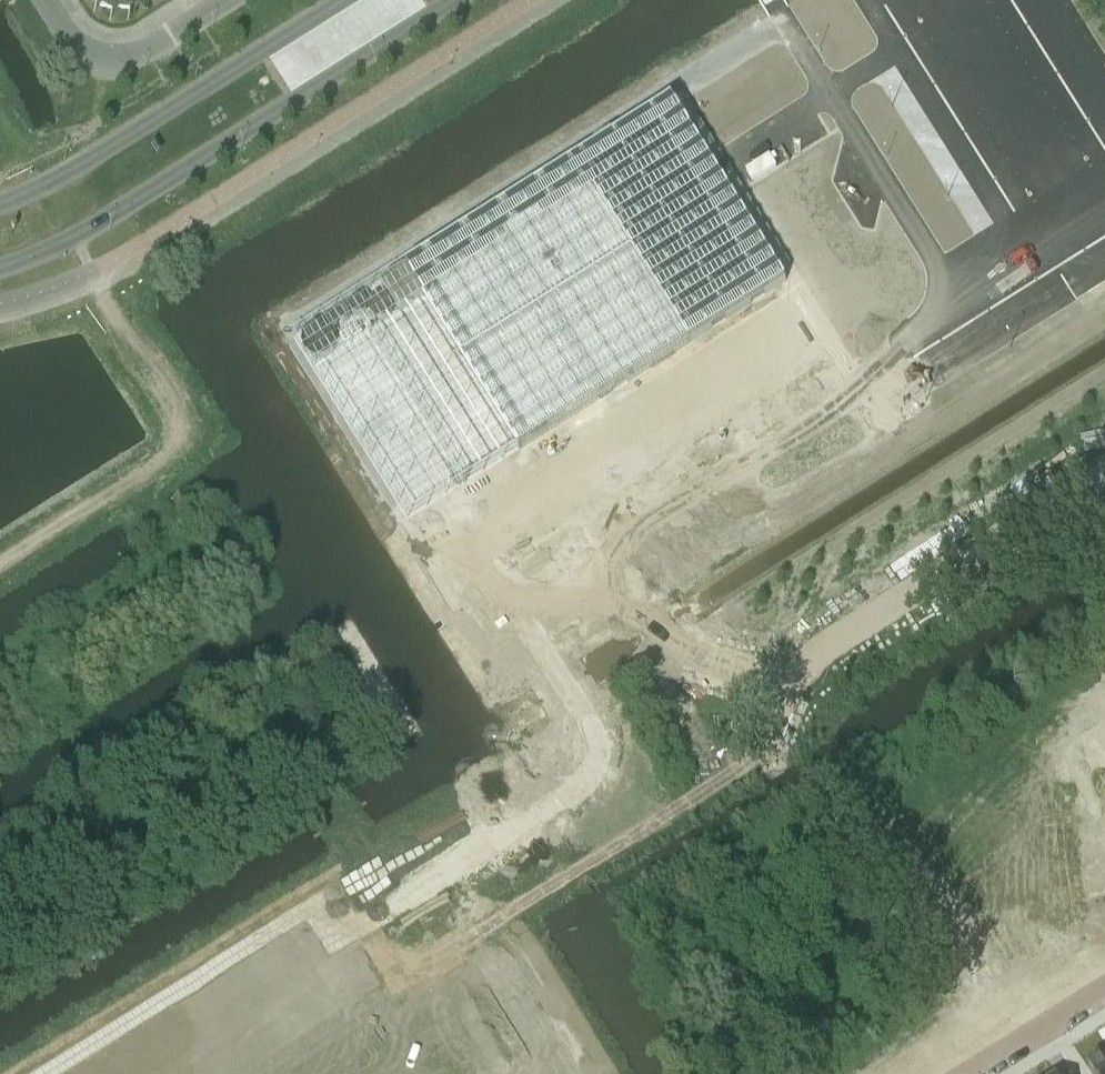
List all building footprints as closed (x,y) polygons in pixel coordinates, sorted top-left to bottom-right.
[(671,98),(292,335),(407,518),(785,281),(785,280),(720,176),(708,156),(671,98)] [(1088,1068),(1092,1073),(1104,1073),(1104,1057),(1088,1068)]
